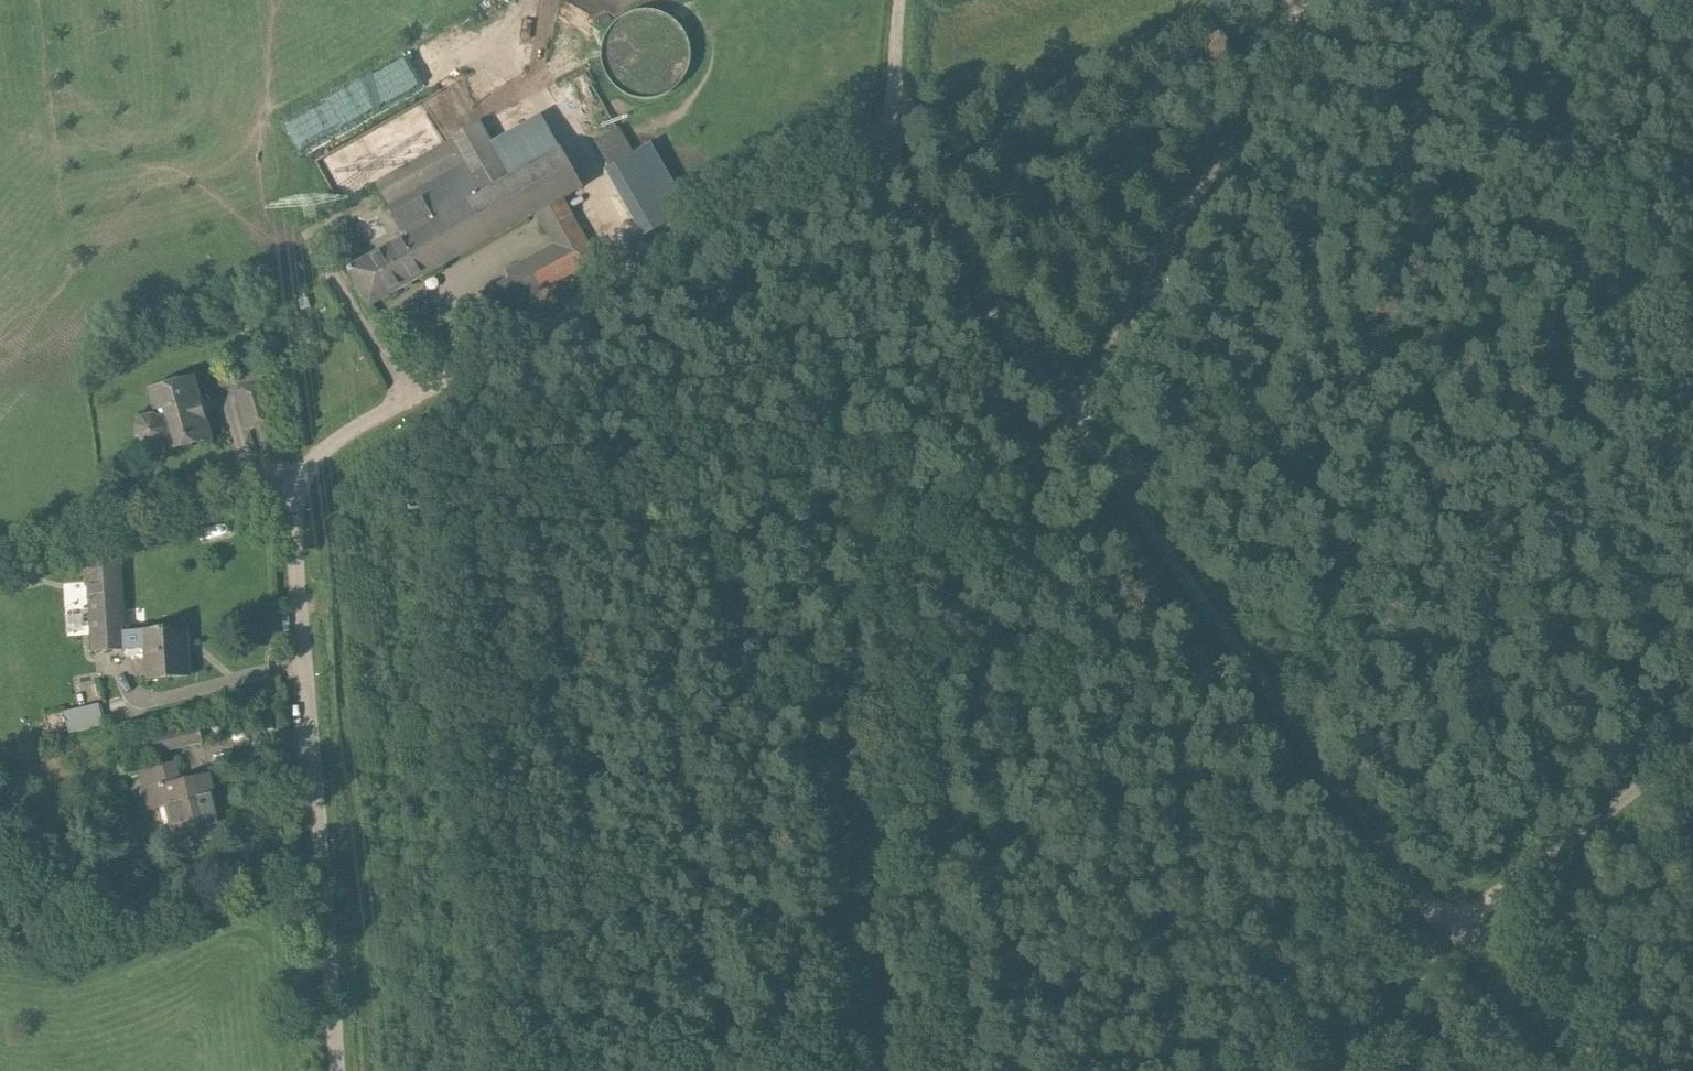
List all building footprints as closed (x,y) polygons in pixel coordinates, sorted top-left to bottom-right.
[(666,11),(599,27),(611,75),(622,72),(628,94),(683,80),(666,11)] [(284,129),(298,156),(345,132),(330,104),(284,129)] [(367,312),(584,191),(540,117),(494,143),(482,123),(374,186),(405,242),(348,273),(367,312)] [(196,381),(148,392),(163,456),(211,445),(196,381)] [(257,390),(235,398),(248,433),(270,425),(257,390)] [(123,571),(87,573),(90,650),(127,649),(123,571)] [(71,596),(86,596),(87,583),(72,582),(71,596)] [(188,629),(144,631),(146,675),(190,673),(188,629)] [(91,704),(76,707),(79,727),(94,724),(91,704)] [(153,735),(157,754),(203,743),(199,724),(153,735)] [(168,804),(177,843),(223,832),(210,772),(181,779),(177,762),(140,770),(149,808),(168,804)]
